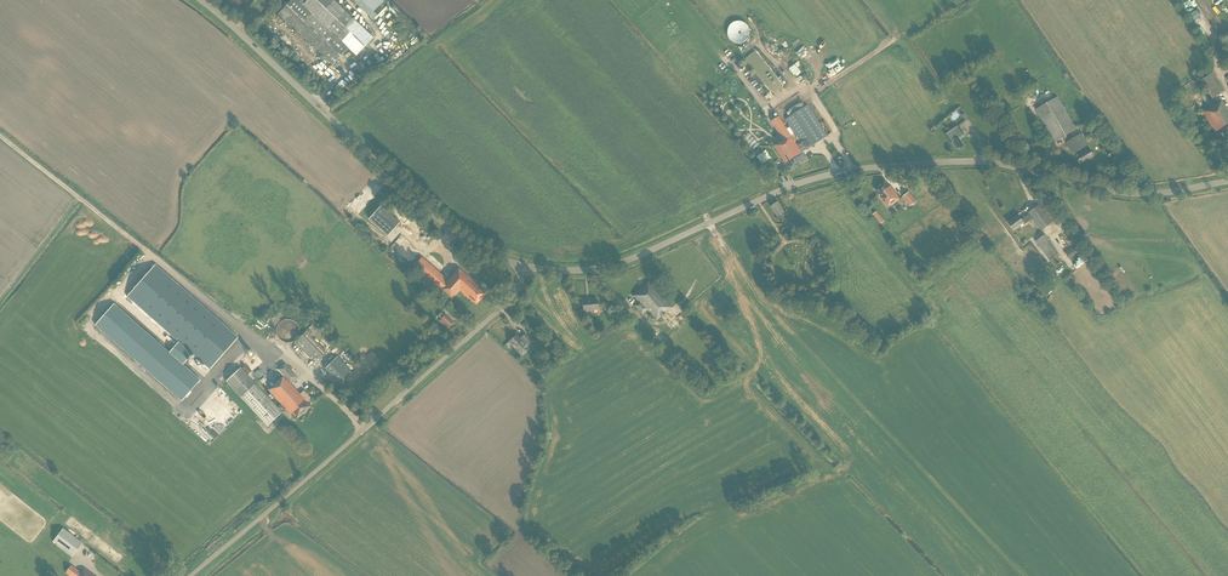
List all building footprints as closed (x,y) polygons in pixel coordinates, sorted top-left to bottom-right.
[(333,0),(308,0),(303,5),(298,0),(292,0),(279,15),(320,54),(308,67),(319,77),(331,64),(332,65),(348,48),(356,56),(373,38),(333,0)] [(384,0),(359,0),(377,17),(389,5),(384,0)] [(360,20),(362,18),(355,12),(353,15),(360,20)] [(729,38),(731,41),(735,43),(738,44),(742,43),(745,42),(747,39),(749,36),(750,33),(750,30),(749,27),(747,25),(744,23),(741,21),(738,21),(734,22),(731,24),(728,27),(727,31),(727,35),(729,38)] [(1201,81),(1213,99),(1225,91),(1213,73),(1201,81)] [(1188,83),(1192,94),(1200,91),(1196,80),(1188,83)] [(1205,94),(1201,97),(1205,104),(1209,101),(1205,94)] [(1075,128),(1058,97),(1036,109),(1054,142),(1064,137),(1067,142),(1066,143),(1073,154),(1083,148),(1085,151),(1078,155),(1083,162),(1094,156),(1089,149),(1088,149),(1087,146),(1089,145),(1082,133),(1080,134),(1076,128),(1075,128)] [(1227,137),(1227,111),(1221,100),(1204,111),(1218,134),(1220,134),(1223,140),(1227,137)] [(802,152),(827,136),(807,106),(786,119),(802,143),(797,146),(779,117),(771,121),(783,139),(778,142),(778,143),(774,146),(790,171),(807,160),(802,152)] [(736,136),(745,128),(741,124),(732,132),(736,136)] [(964,134),(958,125),(944,134),(951,144),(952,143),(957,149),(959,147),(960,149),(964,146),(959,138),(964,134)] [(745,134),(738,141),(751,154),(758,147),(745,134)] [(889,187),(885,182),(875,189),(879,195),(878,195),(887,208),(892,204),(892,205),(898,200),(899,201),(900,201),(899,200),(900,199),(890,186),(889,187)] [(916,202),(909,192),(903,197),(910,207),(916,202)] [(784,216),(784,212),(778,202),(771,206),(777,217),(781,218),(784,216)] [(1052,222),(1039,204),(1029,212),(1029,214),(1021,220),(1018,215),(1008,223),(1014,231),(1024,223),(1025,224),(1033,218),(1042,230),(1052,222)] [(400,222),(381,206),(369,220),(388,236),(400,222)] [(884,221),(877,212),(874,215),(881,224),(884,221)] [(412,230),(415,227),(408,222),(406,225),(412,230)] [(1044,235),(1036,242),(1055,267),(1062,261),(1058,255),(1059,254),(1044,235)] [(1082,249),(1078,243),(1065,253),(1070,259),(1082,249)] [(448,280),(422,257),(413,267),(422,275),(418,280),(432,292),(436,287),(452,301),(460,291),(469,299),(469,298),(476,304),(485,293),(480,289),(481,288),(458,268),(451,277),(452,277),(449,280),(449,279),(448,280)] [(238,337),(155,264),(127,296),(178,342),(192,354),(210,370),(238,337)] [(672,306),(648,282),(633,296),(638,301),(634,305),(642,314),(647,310),(656,320),(660,317),(672,306)] [(598,310),(597,299),(582,300),(583,311),(598,310)] [(168,353),(114,304),(95,325),(181,401),(200,381),(182,365),(192,354),(178,342),(168,353)] [(453,322),(445,316),(445,315),(441,312),(437,316),(441,320),(440,322),(447,328),(449,326),(449,327),(453,322)] [(277,334),(278,337),(281,340),(283,342),(286,343),(290,343),(293,342),(296,340),(298,337),(299,335),(300,331),(299,328),(298,325),(296,323),(293,321),(290,320),(286,320),(283,321),(281,323),(278,325),(277,328),(277,331),(277,334)] [(316,363),(327,353),(306,332),(296,342),(316,363)] [(516,335),(508,342),(518,352),(527,344),(528,345),(532,341),(525,334),(522,337),(520,339),(516,335)] [(338,356),(325,369),(338,382),(351,370),(338,356)] [(302,362),(308,368),(313,363),(307,357),(302,362)] [(297,377),(285,364),(278,370),(275,367),(260,381),(283,405),(285,409),(295,419),(311,405),(307,401),(310,399),(303,391),(300,394),(290,383),(297,377)] [(285,409),(283,405),(279,409),(256,384),(240,368),(226,381),(267,426),(285,409)] [(391,378),(386,383),(393,391),(398,386),(391,378)] [(382,387),(388,396),(393,393),(387,384),(382,387)] [(239,416),(242,413),(218,386),(214,390),(218,394),(219,394),(229,405),(226,407),(230,412),(233,409),(239,416)] [(376,405),(381,401),(380,399),(384,396),(381,392),(370,401),(372,403),(374,401),(376,405)] [(196,407),(191,412),(210,430),(209,431),(203,430),(199,435),(205,441),(210,442),(214,438),(215,436),(217,434),(217,431),(213,427),(220,429),(223,432),(230,424),(232,419),(223,417),(226,414),(230,418),(231,413),(229,412),(219,403),(215,402),(210,407),(209,412),(204,407),(200,411),(196,407)] [(192,428),(198,424),(192,416),(186,420),(192,428)] [(222,432),(218,439),(223,442),(227,435),(222,432)] [(83,543),(63,529),(54,542),(73,556),(83,543)] [(71,566),(66,573),(70,575),(95,575),(84,568),(81,573),(71,566)]
